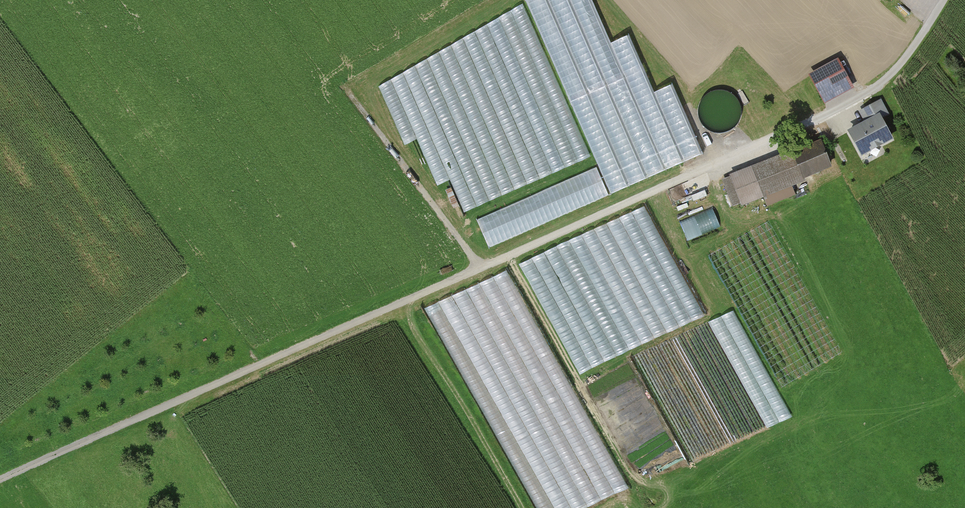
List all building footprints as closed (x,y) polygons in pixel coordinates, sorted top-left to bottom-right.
[(610,194),(704,154),(673,82),(654,90),(630,34),(611,43),(592,0),(526,0),(610,194)] [(463,211),(590,156),(525,7),(481,33),(489,51),(409,86),(463,211)] [(837,70),(813,81),(822,101),(846,90),(837,70)] [(889,113),(880,98),(860,109),(866,120),(880,112),(883,117),(889,113)] [(866,120),(847,130),(861,155),(894,137),(883,117),(880,112),(866,120)] [(819,138),(793,149),(804,177),(831,166),(819,138)] [(805,180),(804,177),(793,149),(792,147),(729,173),(730,175),(722,179),(734,206),(741,203),(742,205),(763,197),(766,206),(794,195),(791,186),(805,180)] [(596,166),(475,220),(488,249),(609,195),(596,166)] [(844,179),(693,262),(722,315),(712,321),(756,402),(876,336),(881,344),(922,322),(844,179)] [(642,203),(520,267),(577,376),(699,312),(642,203)] [(680,219),(688,239),(725,225),(717,205),(680,219)] [(424,308),(535,507),(590,507),(628,489),(505,268),(424,308)] [(765,427),(709,322),(634,356),(690,462),(765,427)]
